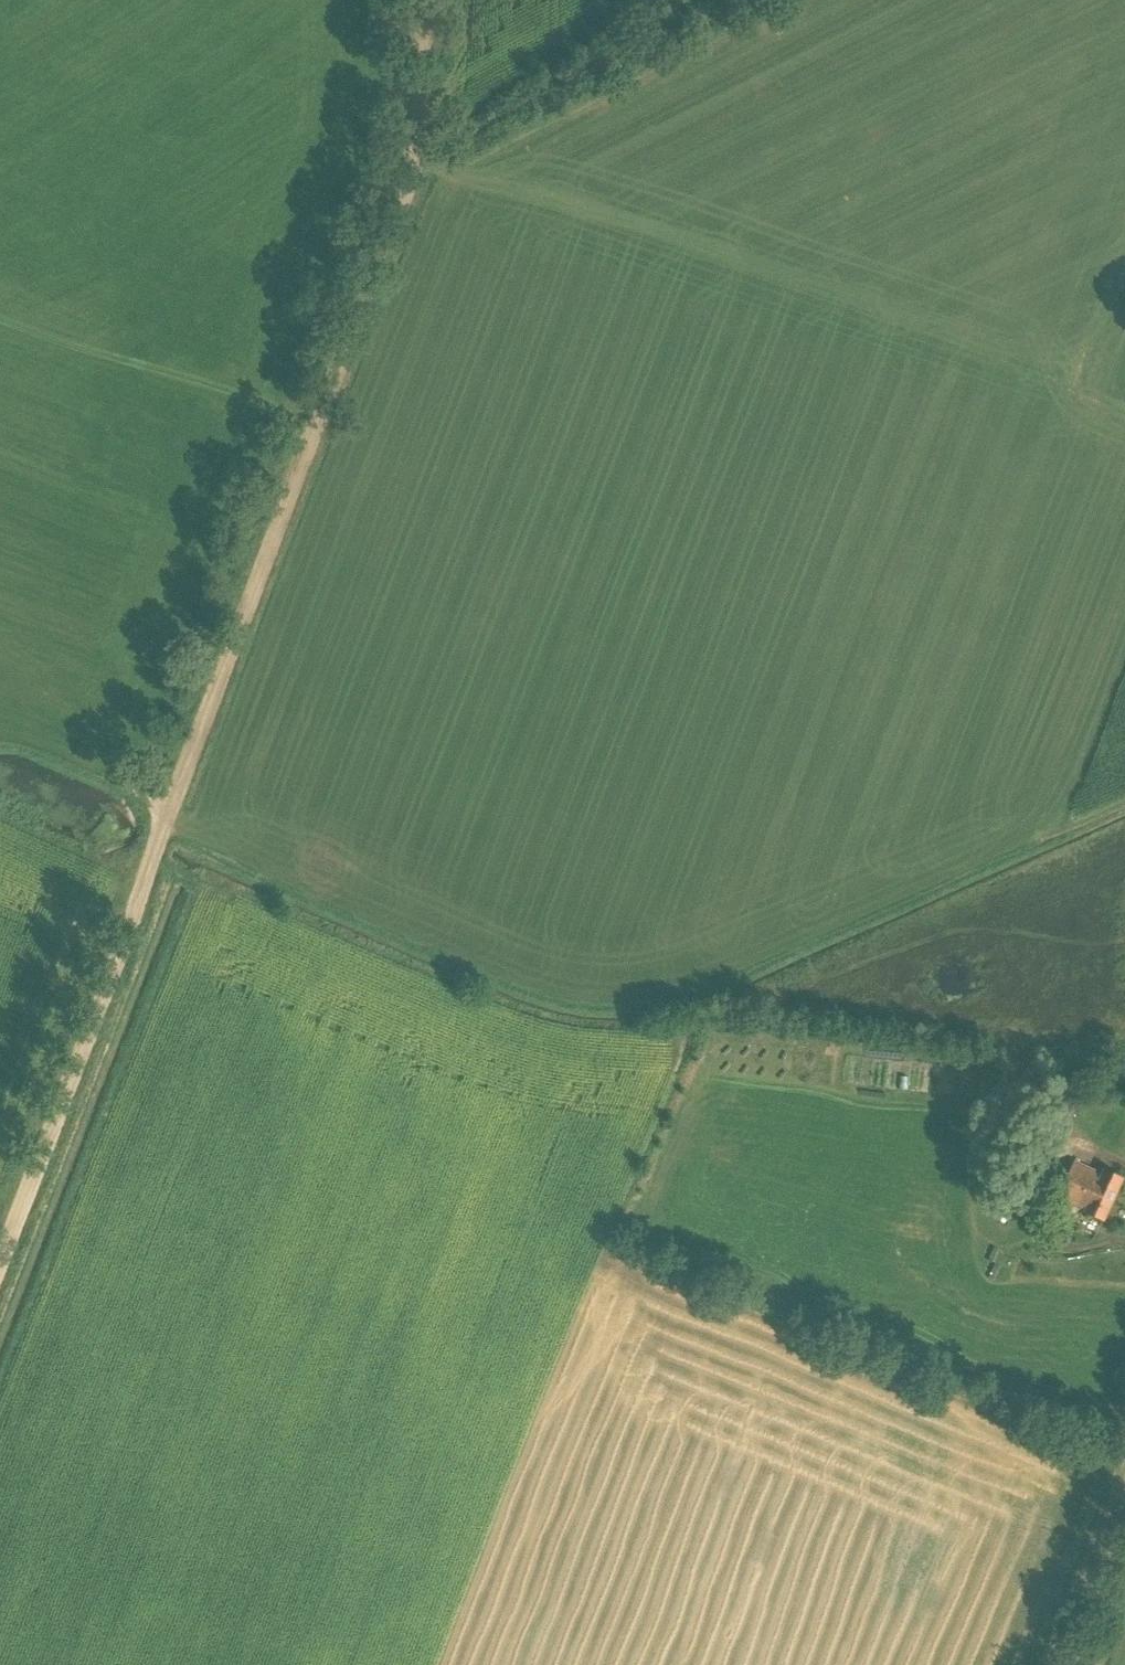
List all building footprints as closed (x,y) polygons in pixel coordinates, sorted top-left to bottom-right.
[(1104,1173),(1074,1161),(1055,1200),(1085,1213),(1085,1214),(1103,1222),(1122,1181),(1104,1173)]
